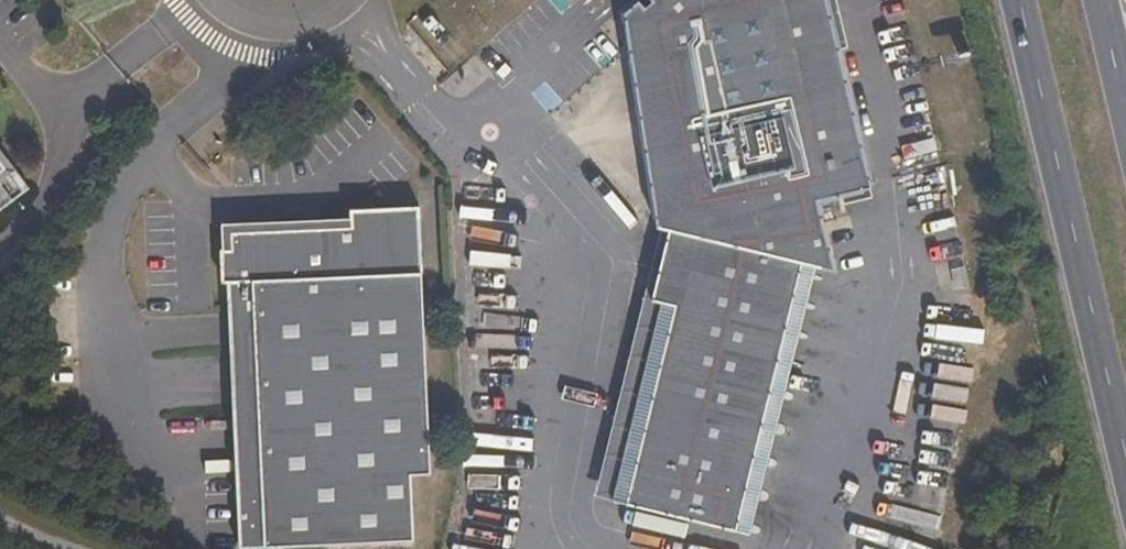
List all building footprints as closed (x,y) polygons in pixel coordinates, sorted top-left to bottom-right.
[(655,219),(668,217),(649,292),(659,294),(611,493),(747,526),(812,258),(833,263),(816,192),(869,179),(825,0),(625,0),(620,5),(655,219)] [(29,194),(0,154),(0,215),(29,194)] [(227,277),(229,276),(255,275),(264,473),(239,474),(242,543),(417,535),(414,469),(434,468),(422,199),(352,203),(353,219),(308,221),(308,217),(227,220),(228,242),(226,243),(227,277)] [(229,276),(239,474),(264,473),(255,275),(229,276)]
